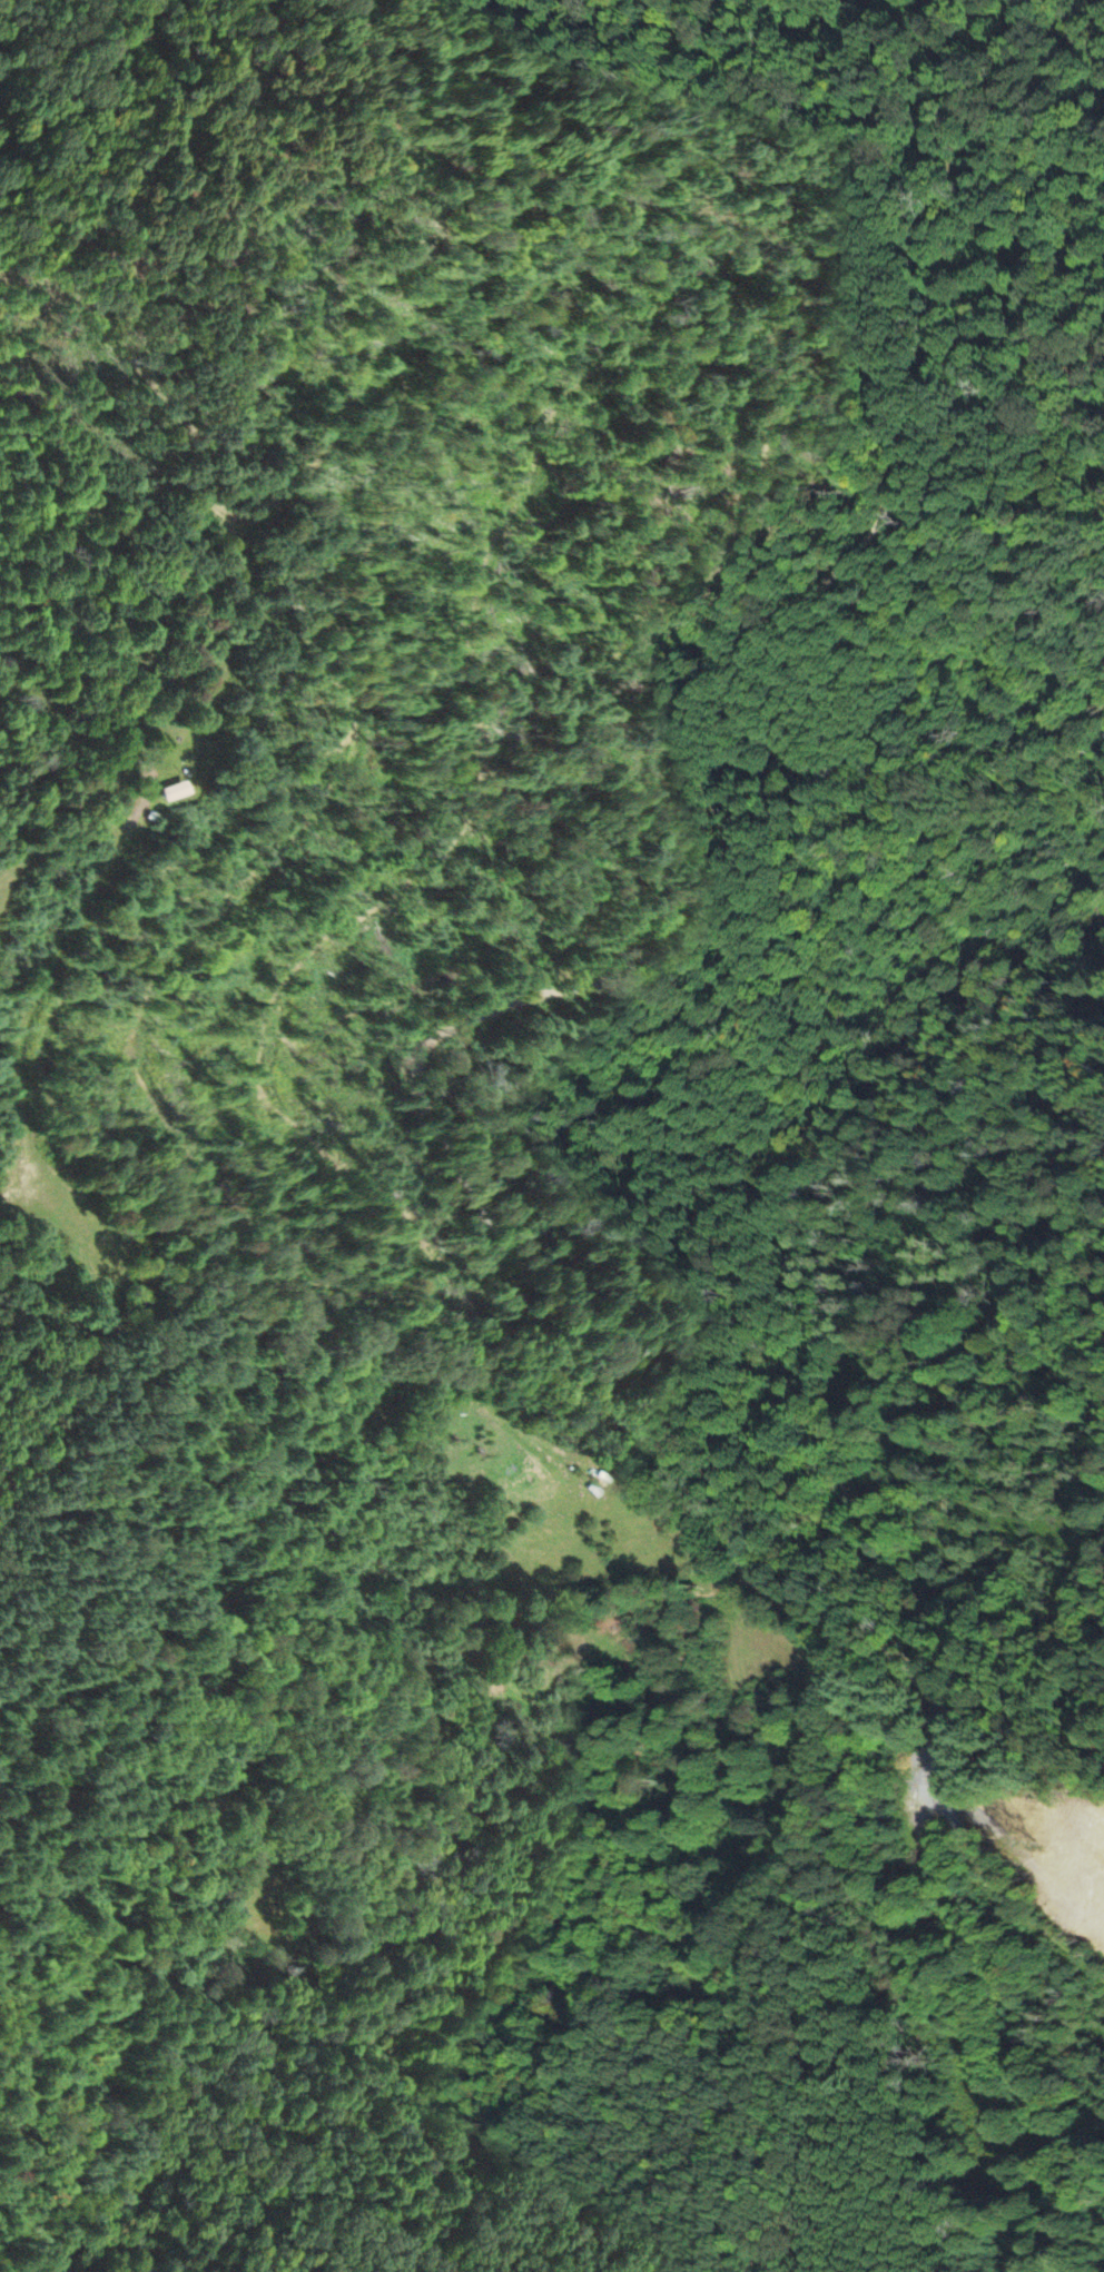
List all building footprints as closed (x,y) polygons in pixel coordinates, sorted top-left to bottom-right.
[(159,788),(164,802),(189,793),(185,779),(159,788)]
